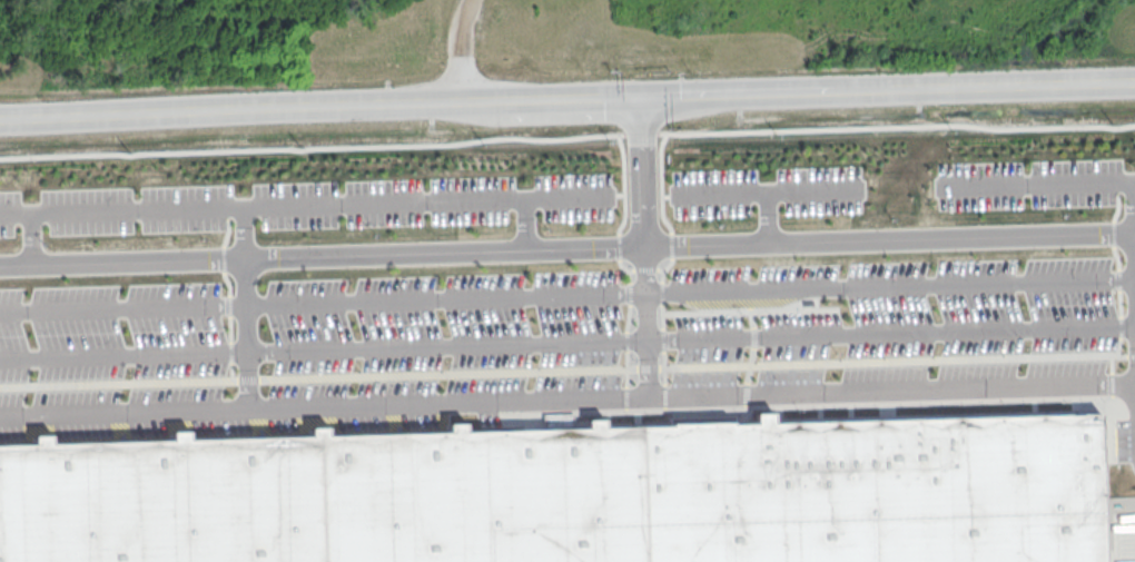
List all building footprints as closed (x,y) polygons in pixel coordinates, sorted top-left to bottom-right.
[(1115,434),(1119,561),(0,561),(0,468),(1115,434)]
